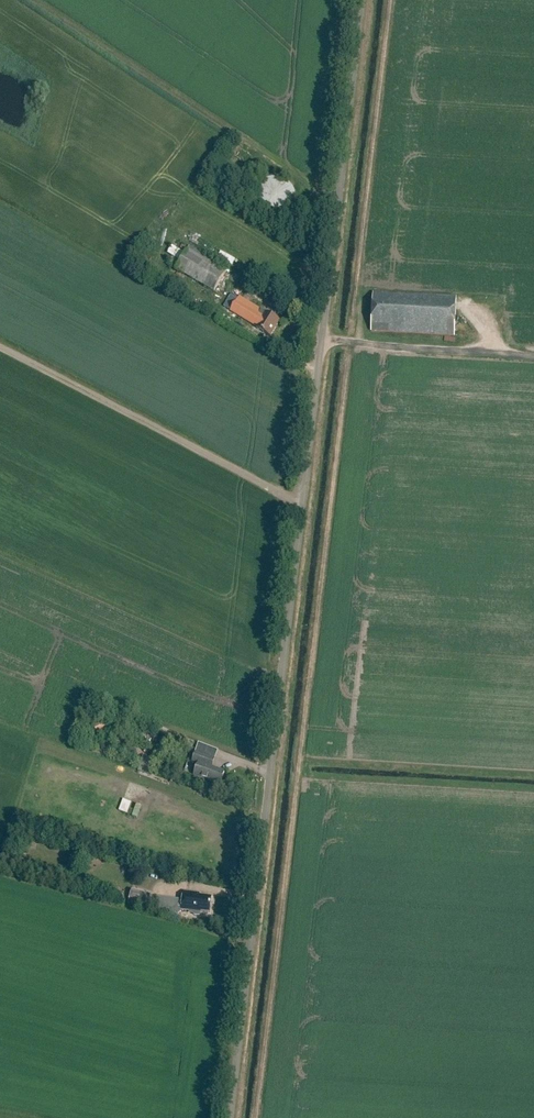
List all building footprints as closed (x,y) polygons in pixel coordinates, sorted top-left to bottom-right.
[(176,271),(214,294),(229,270),(190,247),(176,271)] [(373,293),(371,332),(455,337),(457,298),(373,293)] [(231,312),(257,328),(257,329),(271,337),(280,321),(240,297),(231,312)] [(199,764),(194,777),(220,786),(225,772),(212,768),(215,760),(196,753),(193,762),(199,764)] [(156,762),(143,758),(140,766),(152,771),(156,762)] [(129,814),(133,802),(124,799),(120,811),(129,814)] [(130,816),(140,818),(143,806),(133,804),(130,816)] [(151,896),(132,891),(128,904),(148,910),(151,896)] [(212,898),(200,896),(200,894),(184,892),(182,911),(201,913),(201,912),(210,913),(212,898)]
